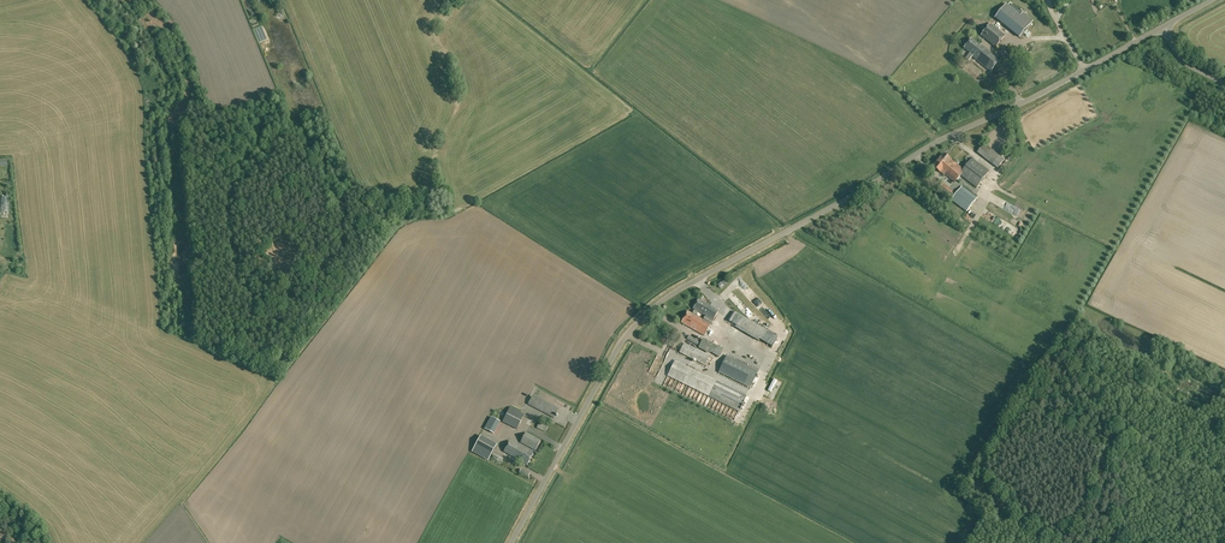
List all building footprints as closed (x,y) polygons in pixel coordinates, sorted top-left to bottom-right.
[(1020,16),(1010,29),(1020,37),(1030,24),(1020,16)] [(996,48),(1006,36),(990,24),(981,36),(996,48)] [(980,46),(972,39),(964,48),(973,55),(972,56),(991,72),(1000,60),(981,45),(980,46)] [(1025,61),(1027,54),(1021,52),(1019,59),(1025,61)] [(1016,80),(1021,65),(1015,62),(1010,78),(1016,80)] [(984,143),(977,153),(998,169),(1005,159),(984,143)] [(955,182),(961,175),(977,188),(989,172),(972,159),(964,170),(954,162),(951,160),(944,154),(934,167),(940,173),(941,172),(955,182)] [(957,193),(943,183),(937,191),(941,194),(942,193),(951,201),(967,212),(977,198),(962,186),(957,193)] [(973,223),(976,219),(971,214),(968,218),(973,223)] [(704,336),(718,311),(699,299),(693,309),(694,310),(692,314),(688,311),(681,323),(704,336)] [(699,347),(719,357),(723,350),(703,339),(701,341),(696,338),(695,339),(689,336),(687,339),(699,346),(699,347)] [(713,369),(718,358),(710,354),(709,356),(695,349),(696,346),(693,345),(692,347),(684,343),(679,353),(713,369)] [(733,356),(743,363),(748,355),(738,349),(733,356)] [(759,372),(727,356),(719,372),(750,388),(759,372)] [(698,372),(675,361),(667,376),(709,397),(718,378),(704,370),(704,371),(700,369),(698,372)] [(554,418),(559,409),(533,395),(528,405),(554,418)] [(517,430),(524,414),(510,407),(502,422),(517,430)] [(491,417),(484,429),(494,434),(500,422),(491,417)] [(546,432),(548,427),(539,423),(537,428),(546,432)] [(535,450),(541,441),(525,432),(520,442),(535,450)] [(489,462),(498,447),(480,437),(471,452),(484,460),(489,462)] [(527,465),(533,455),(510,442),(504,452),(527,465)] [(501,463),(503,459),(493,455),(491,458),(501,463)]
